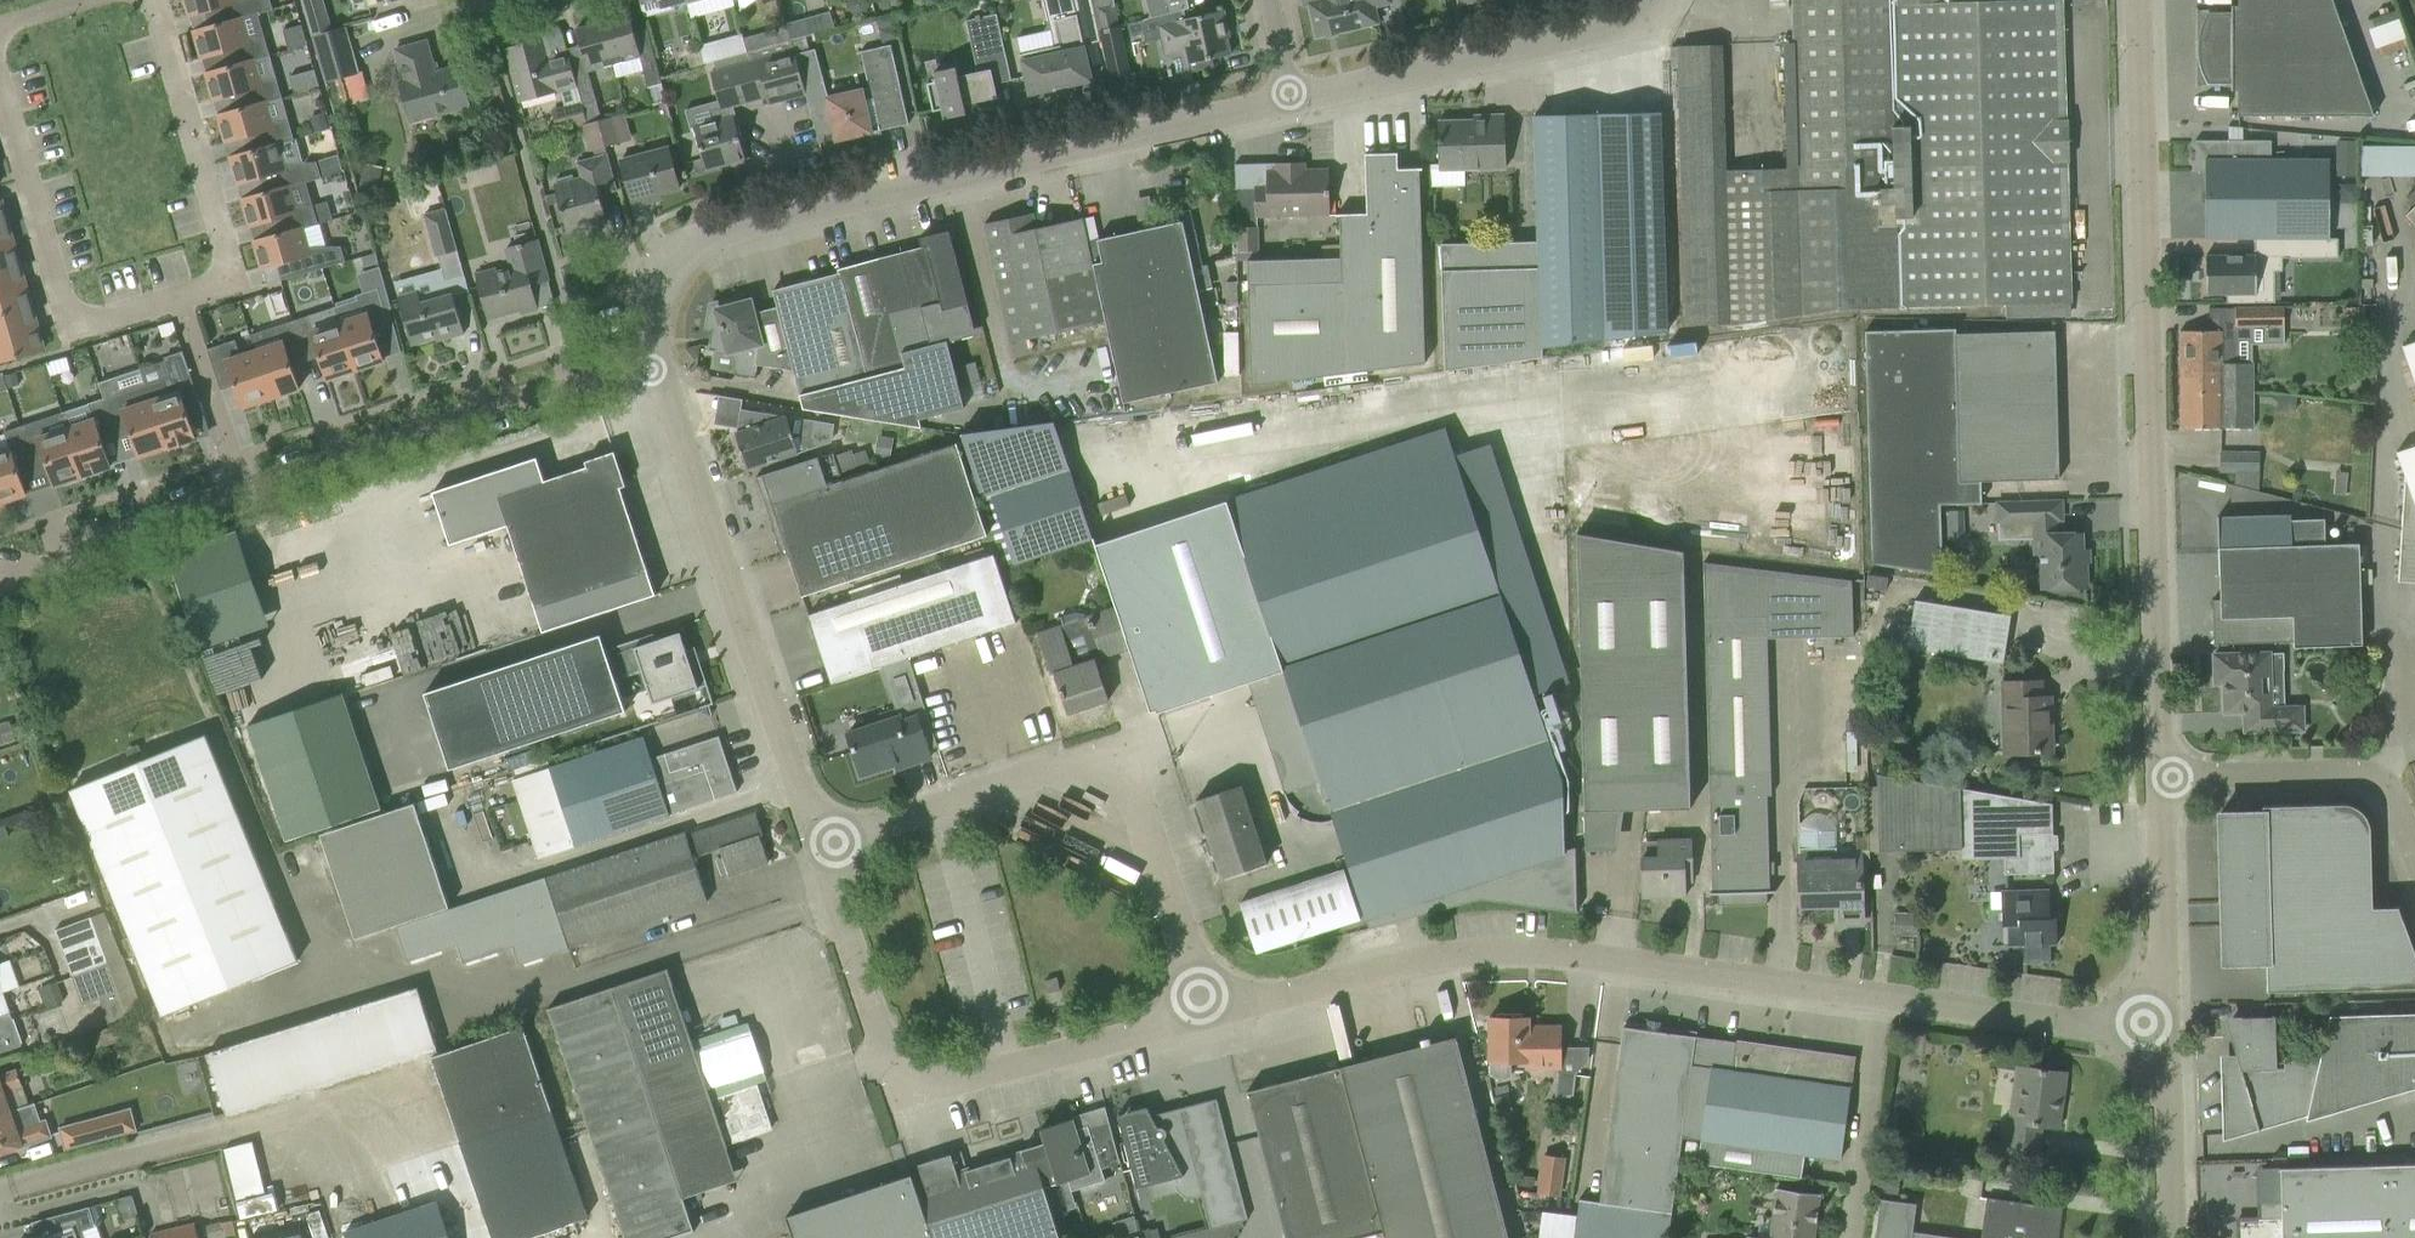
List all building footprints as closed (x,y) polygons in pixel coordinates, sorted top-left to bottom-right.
[(270,0),(185,0),(190,16),(211,10),(215,24),(215,25),(240,18),(240,19),(273,10),(270,0)] [(323,0),(302,0),(313,35),(331,30),(323,0)] [(1028,93),(1028,95),(1092,80),(1092,79),(1091,79),(1078,19),(1096,15),(1094,9),(1092,0),(1043,0),(1049,26),(1050,25),(1049,22),(1054,21),(1060,46),(1019,55),(1020,56),(1029,93),(1028,93)] [(1094,9),(1096,15),(1099,31),(1100,30),(1118,26),(1113,5),(1115,4),(1114,0),(1092,0),(1094,9)] [(1154,16),(1165,14),(1189,8),(1187,0),(1150,0),(1154,16)] [(1391,0),(1324,0),(1309,3),(1316,37),(1378,23),(1374,6),(1391,2),(1391,0)] [(1797,172),(1682,176),(1686,325),(1730,323),(1802,315),(1900,308),(1890,3),(1890,0),(1792,0),(1797,172)] [(1900,308),(1920,307),(2070,302),(2066,162),(2068,162),(2067,119),(2065,119),(2062,0),(1897,0),(1897,3),(1890,3),(1900,308)] [(2237,5),(2230,5),(2230,10),(2197,10),(2197,8),(2195,8),(2195,40),(2202,41),(2202,55),(2196,55),(2195,88),(2197,88),(2197,86),(2230,86),(2230,90),(2237,90),(2237,118),(2239,118),(2239,116),(2374,116),(2332,0),(2237,0),(2237,5)] [(1229,37),(1223,11),(1218,12),(1216,6),(1200,9),(1201,16),(1159,25),(1165,54),(1184,50),(1189,72),(1212,67),(1210,59),(1230,55),(1226,37),(1229,37)] [(894,13),(878,17),(883,41),(899,37),(894,13)] [(602,22),(614,64),(617,77),(643,70),(648,86),(662,83),(647,27),(633,30),(629,14),(602,22)] [(1011,80),(995,14),(978,18),(978,14),(975,14),(976,18),(966,20),(978,72),(958,77),(956,67),(934,72),(936,81),(927,83),(933,112),(942,109),(944,119),(966,114),(964,105),(997,97),(994,84),(1011,80)] [(270,56),(264,36),(245,36),(240,19),(240,18),(215,25),(215,24),(194,30),(202,58),(223,52),(227,66),(228,67),(252,60),(252,61),(270,56)] [(587,71),(614,64),(602,22),(576,29),(587,71)] [(282,30),(288,50),(307,44),(301,24),(282,30)] [(331,30),(313,35),(326,81),(358,72),(345,26),(331,30)] [(1129,74),(1119,26),(1118,26),(1100,30),(1110,78),(1129,74)] [(790,40),(787,29),(773,33),(776,44),(790,40)] [(747,52),(743,38),(742,35),(699,46),(701,51),(704,64),(747,52)] [(577,86),(576,80),(568,52),(547,57),(542,38),(505,48),(520,102),(577,86)] [(403,81),(400,82),(411,121),(469,106),(458,66),(435,72),(426,41),(395,49),(403,81)] [(819,52),(796,58),(806,93),(811,113),(829,108),(836,140),(909,124),(891,44),(860,51),(869,88),(831,97),(819,52)] [(746,163),(740,141),(742,141),(733,106),(766,97),(768,104),(806,93),(796,58),(794,50),(711,72),(720,108),(713,110),(716,121),(694,127),(705,170),(737,161),(738,165),(746,163)] [(701,51),(688,55),(691,68),(704,64),(701,51)] [(258,79),(252,61),(252,60),(228,67),(227,66),(206,72),(214,100),(235,94),(239,108),(240,109),(264,102),(265,103),(282,98),(276,78),(258,79)] [(319,86),(314,69),(290,76),(295,93),(319,86)] [(593,90),(589,76),(576,80),(577,86),(579,94),(593,90)] [(581,101),(553,109),(558,129),(587,121),(581,101)] [(294,140),(288,120),(270,120),(265,103),(264,102),(240,109),(239,108),(218,114),(226,142),(247,136),(251,150),(252,151),(276,144),(277,145),(294,140)] [(1667,330),(1664,214),(1661,112),(1534,115),(1537,217),(1538,241),(1441,244),(1445,368),(1542,355),(1541,346),(1667,330)] [(324,113),(310,118),(314,133),(329,129),(324,113)] [(1439,163),(1429,163),(1430,185),(1464,184),(1464,169),(1506,167),(1505,140),(1504,115),(1484,116),(1473,116),(1473,121),(1470,121),(1465,121),(1437,122),(1438,146),(1439,163)] [(582,125),(589,151),(621,142),(614,116),(582,125)] [(2220,141),(2195,141),(2195,171),(2195,172),(2205,171),(2205,238),(2229,238),(2254,238),(2254,239),(2289,238),(2328,238),(2328,159),(2324,159),(2271,159),(2271,141),(2259,141),(2220,141)] [(2355,141),(2337,141),(2337,175),(2355,175),(2355,141)] [(321,178),(316,162),(282,163),(277,145),(276,144),(252,151),(251,150),(230,156),(238,184),(259,178),(263,192),(264,193),(288,186),(289,187),(321,178)] [(649,195),(680,187),(669,148),(620,161),(632,205),(650,200),(649,195)] [(1426,363),(1420,194),(1419,169),(1422,169),(1422,168),(1397,169),(1397,153),(1365,154),(1367,213),(1336,214),(1336,216),(1339,216),(1340,245),(1340,259),(1341,284),(1248,286),(1251,386),(1426,363)] [(555,185),(567,232),(607,221),(599,194),(616,190),(606,155),(577,163),(581,178),(555,185)] [(1208,162),(1211,174),(1223,172),(1221,160),(1208,162)] [(1254,186),(1255,217),(1330,215),(1328,169),(1305,169),(1305,162),(1287,162),(1287,170),(1266,170),(1266,186),(1254,186)] [(363,164),(359,187),(377,190),(381,167),(363,164)] [(2358,185),(2340,185),(2340,201),(2358,201),(2358,185)] [(263,192),(242,198),(250,226),(271,220),(276,234),(276,235),(300,228),(301,229),(333,220),(327,200),(312,204),(294,205),(289,187),(288,186),(264,193),(263,192)] [(423,213),(435,256),(457,250),(445,208),(423,213)] [(1154,217),(1156,227),(1142,230),(1152,276),(1193,267),(1193,268),(1202,266),(1190,209),(1154,217)] [(1010,342),(1050,334),(1027,230),(1024,215),(984,223),(1010,342)] [(1050,334),(1105,322),(1087,241),(1082,218),(1027,230),(1050,334)] [(8,236),(11,236),(7,222),(0,224),(0,247),(13,243),(10,244),(8,236)] [(1258,251),(1257,227),(1236,227),(1237,252),(1258,251)] [(278,281),(345,261),(341,246),(306,247),(301,229),(300,228),(276,235),(276,234),(254,240),(262,268),(284,262),(288,276),(278,279),(278,281)] [(1218,382),(1193,268),(1193,267),(1152,276),(1142,230),(1087,241),(1105,322),(1107,328),(1124,403),(1218,382)] [(931,235),(919,238),(921,247),(927,245),(940,299),(921,304),(932,346),(947,342),(976,334),(951,239),(934,244),(931,235)] [(476,275),(488,318),(520,309),(521,313),(538,308),(531,285),(548,280),(537,239),(512,246),(518,267),(496,273),(495,269),(476,275)] [(2289,239),(2289,258),(2333,258),(2332,239),(2324,239),(2289,239)] [(0,247),(0,270),(19,264),(15,252),(13,252),(10,245),(13,244),(13,243),(0,247)] [(806,281),(773,290),(775,299),(777,306),(794,369),(800,394),(803,408),(841,414),(879,420),(921,426),(919,418),(964,408),(947,342),(932,346),(921,304),(940,299),(927,245),(921,247),(877,258),(890,311),(853,320),(840,272),(806,281)] [(1340,245),(1321,245),(1321,259),(1340,259),(1340,245)] [(2274,302),(2274,271),(2282,271),(2282,255),(2205,255),(2206,294),(2226,294),(2227,303),(2256,303),(2274,302)] [(20,278),(23,277),(19,264),(0,270),(0,292),(25,285),(22,286),(20,278)] [(31,306),(27,294),(25,294),(23,287),(25,286),(25,285),(0,292),(0,315),(31,306)] [(417,291),(398,297),(411,344),(445,335),(446,338),(464,333),(451,287),(419,296),(417,291)] [(387,325),(377,293),(361,298),(334,307),(340,323),(355,369),(383,360),(373,330),(387,325)] [(706,304),(704,329),(710,329),(708,349),(739,352),(734,376),(755,379),(758,364),(774,366),(794,369),(777,306),(754,311),(750,295),(745,296),(744,294),(742,294),(706,304)] [(32,320),(35,319),(31,306),(0,315),(0,338),(37,327),(34,328),(32,320)] [(355,369),(340,323),(334,307),(292,321),(303,353),(316,349),(327,379),(355,369)] [(2284,333),(2283,313),(2236,314),(2236,327),(2263,327),(2263,333),(2284,333)] [(2039,316),(2006,317),(2006,328),(2039,327),(2039,316)] [(303,353),(292,321),(250,335),(255,351),(270,397),(299,388),(289,358),(303,353)] [(1806,340),(1836,337),(1835,323),(1804,326),(1806,340)] [(43,350),(40,336),(37,336),(35,329),(37,328),(37,327),(0,338),(0,362),(43,350)] [(1866,336),(1868,410),(2056,405),(2054,331),(1866,336)] [(2180,331),(2180,392),(2253,391),(2252,368),(2236,368),(2236,344),(2221,344),(2221,331),(2180,331)] [(270,397),(255,351),(240,356),(235,340),(207,349),(218,381),(232,376),(242,407),(270,397)] [(2401,346),(2414,384),(2414,341),(2401,346)] [(199,403),(189,370),(183,352),(164,358),(170,376),(146,384),(167,448),(196,439),(185,407),(199,403)] [(974,363),(955,368),(959,387),(979,382),(974,363)] [(115,374),(117,384),(143,380),(142,369),(115,374)] [(18,384),(15,372),(3,375),(6,387),(18,384)] [(167,448),(146,384),(104,398),(114,430),(128,426),(139,456),(166,447),(166,449),(167,448)] [(2253,391),(2180,392),(2180,428),(2253,428),(2253,391)] [(111,466),(101,435),(114,430),(104,398),(88,403),(94,419),(67,428),(82,475),(111,466)] [(2056,405),(1868,410),(1873,563),(1942,575),(1940,504),(1981,503),(1980,481),(2058,479),(2056,405)] [(814,448),(810,436),(795,433),(798,417),(741,409),(737,432),(735,432),(748,470),(814,448)] [(82,475),(67,428),(62,412),(19,426),(30,458),(44,454),(54,484),(82,475)] [(26,494),(16,463),(30,458),(19,426),(4,431),(5,433),(0,435),(0,502),(26,494)] [(961,435),(982,498),(1068,469),(1053,426),(961,435)] [(1225,494),(1092,537),(1150,711),(1156,709),(1157,712),(1283,670),(1283,668),(1500,595),(1445,430),(1227,501),(1225,494)] [(878,434),(874,456),(889,459),(893,437),(878,434)] [(986,535),(959,451),(956,443),(859,475),(842,480),(834,455),(833,452),(755,477),(767,514),(780,553),(781,556),(788,554),(802,596),(825,588),(986,535)] [(2396,452),(2404,476),(2398,581),(2414,582),(2414,445),(2396,452)] [(859,475),(850,450),(834,455),(842,480),(859,475)] [(2226,456),(2226,477),(2262,476),(2261,455),(2226,456)] [(507,525),(542,632),(655,594),(610,458),(544,480),(536,457),(432,492),(449,544),(507,525)] [(992,496),(1013,563),(1092,537),(1070,471),(992,496)] [(2083,550),(2082,532),(2056,533),(2056,519),(2056,502),(2056,501),(2034,501),(1997,502),(1997,522),(2033,521),(2034,553),(2040,553),(2041,576),(2041,589),(2087,588),(2086,562),(2089,562),(2089,550),(2083,550)] [(2293,647),(2361,645),(2358,543),(2324,544),(2323,513),(2217,516),(2219,599),(2212,600),(2213,644),(2293,642),(2293,647)] [(1691,808),(1684,550),(1576,534),(1584,853),(1585,853),(1585,848),(1612,846),(1611,839),(1614,839),(1617,818),(1610,818),(1610,810),(1691,808)] [(831,607),(808,614),(830,683),(831,683),(882,667),(907,658),(992,630),(1015,623),(992,554),(970,561),(831,607)] [(1717,894),(1718,905),(1767,903),(1766,892),(1769,892),(1767,795),(1771,795),(1767,638),(1853,636),(1851,580),(1703,562),(1712,894),(1717,894)] [(1500,595),(1283,668),(1283,670),(1320,780),(1284,792),(1287,799),(1290,802),(1292,805),(1295,808),(1298,810),(1295,814),(1299,816),(1302,818),(1303,818),(1306,819),(1306,820),(1310,821),(1314,821),(1318,822),(1322,822),(1333,820),(1329,810),(1547,738),(1500,595)] [(1907,648),(2003,663),(2010,615),(1914,600),(1907,648)] [(1128,647),(1125,636),(1115,607),(1060,625),(1037,633),(1050,674),(1054,673),(1067,713),(1108,700),(1095,659),(1129,648),(1128,647)] [(631,639),(605,647),(606,649),(606,650),(605,651),(615,678),(641,670),(649,693),(652,703),(675,696),(702,687),(707,685),(694,646),(693,647),(693,648),(686,650),(680,632),(656,640),(654,633),(653,631),(631,639)] [(600,634),(424,692),(449,769),(625,711),(615,678),(605,651),(606,650),(606,649),(601,651),(596,638),(601,637),(600,634)] [(2367,650),(2354,651),(2354,661),(2368,661),(2367,650)] [(411,689),(490,666),(486,653),(378,685),(386,714),(398,710),(407,740),(425,735),(411,689)] [(2269,653),(2214,654),(2214,683),(2223,683),(2224,712),(2243,712),(2244,732),(2302,730),(2302,706),(2285,706),(2271,707),(2269,653)] [(881,722),(847,733),(861,775),(895,763),(897,768),(931,757),(918,717),(926,715),(919,697),(912,674),(907,658),(882,667),(896,711),(879,716),(881,722)] [(2010,752),(2051,751),(2050,697),(2041,697),(2040,681),(2003,682),(2004,729),(2010,728),(2010,752)] [(705,706),(696,709),(699,718),(708,715),(705,706)] [(6,741),(17,737),(11,719),(0,723),(0,725),(6,741)] [(70,790),(162,1015),(297,959),(205,735),(70,790)] [(669,815),(669,814),(651,758),(644,736),(550,768),(513,780),(539,858),(576,845),(576,846),(669,815)] [(737,791),(718,736),(651,758),(669,814),(737,791)] [(1547,738),(1329,810),(1333,820),(1365,918),(1376,914),(1380,924),(1380,925),(1395,921),(1416,916),(1480,899),(1550,908),(1576,912),(1575,847),(1564,851),(1563,784),(1547,738)] [(124,750),(131,765),(145,759),(138,744),(124,750)] [(293,764),(262,776),(280,819),(311,806),(293,764)] [(2003,859),(2004,875),(2053,873),(2051,803),(1877,773),(1878,851),(1960,849),(1960,860),(2003,859)] [(1221,875),(1222,878),(1267,862),(1242,785),(1196,800),(1196,802),(1204,804),(1213,833),(1205,842),(1209,854),(1221,857),(1226,870),(1221,875)] [(415,802),(321,833),(355,937),(449,906),(415,802)] [(2222,928),(2223,963),(2266,962),(2267,992),(2414,988),(2414,953),(2399,909),(2399,907),(2371,908),(2369,830),(2369,828),(2369,826),(2368,823),(2366,819),(2365,817),(2364,815),(2362,813),(2360,810),(2356,808),(2354,806),(2350,805),(2346,804),(2341,804),(2261,806),(2262,813),(2219,814),(2221,899),(2225,899),(2226,927),(2222,928)] [(686,835),(694,857),(720,849),(729,876),(768,862),(760,835),(763,834),(755,812),(686,835)] [(1800,880),(1798,880),(1798,886),(1800,886),(1801,905),(1841,904),(1842,923),(1861,923),(1861,898),(1860,854),(1835,855),(1835,829),(1799,830),(1799,856),(1800,880)] [(685,832),(547,878),(570,946),(708,901),(694,857),(686,835),(685,832)] [(1692,874),(1691,839),(1657,840),(1658,858),(1641,858),(1642,897),(1685,896),(1685,874),(1692,874)] [(545,876),(394,927),(396,934),(398,934),(408,961),(457,945),(463,963),(513,946),(519,964),(569,948),(545,876)] [(2057,944),(2056,918),(2045,918),(2044,889),(2001,891),(2002,926),(2006,926),(2007,946),(2023,945),(2024,964),(2050,963),(2050,944),(2057,944)] [(1895,934),(1918,934),(1919,915),(1895,915),(1895,934)] [(55,930),(62,950),(99,937),(91,917),(55,930)] [(62,950),(71,975),(108,961),(99,937),(62,950)] [(11,954),(21,981),(51,970),(40,943),(11,954)] [(108,961),(71,975),(82,1004),(100,998),(108,1023),(127,1016),(111,971),(108,961)] [(625,1237),(666,1237),(870,1171),(859,1138),(728,1183),(715,1146),(772,1127),(757,1084),(726,1094),(722,1083),(707,1088),(667,968),(549,1007),(625,1237)] [(1060,990),(1057,977),(1044,980),(1048,993),(1060,990)] [(57,981),(38,987),(45,1005),(63,999),(57,981)] [(11,1013),(0,982),(0,1017),(11,1013)] [(227,1116),(438,1050),(418,987),(207,1053),(227,1116)] [(9,1050),(22,1045),(11,1013),(0,1017),(0,1053),(9,1050)] [(2307,1110),(2305,1120),(2414,1088),(2414,1013),(2329,1015),(2320,1056),(2274,1057),(2273,1016),(2271,1016),(2271,1017),(2240,1018),(2240,1019),(2231,1019),(2236,1034),(2231,1036),(2230,1033),(2229,1034),(2237,1061),(2225,1061),(2228,1133),(2256,1125),(2258,1131),(2259,1131),(2257,1124),(2307,1110)] [(1503,1077),(1509,1076),(1509,1061),(1526,1061),(1526,1067),(1559,1068),(1560,1026),(1528,1026),(1528,1017),(1489,1017),(1489,1075),(1493,1075),(1497,1077),(1503,1077)] [(1736,1041),(1695,1036),(1659,1031),(1660,1022),(1647,1020),(1646,1029),(1623,1026),(1597,1201),(1577,1198),(1571,1237),(1668,1237),(1681,1137),(1700,1140),(1711,1067),(1732,1070),(1736,1041)] [(493,1237),(524,1237),(588,1216),(523,1026),(431,1057),(493,1237)] [(1455,1037),(1247,1091),(1285,1237),(1508,1237),(1455,1037)] [(1840,1159),(1854,1058),(1736,1041),(1732,1070),(1711,1067),(1700,1140),(1697,1164),(1800,1178),(1803,1154),(1840,1159)] [(1999,1053),(1997,1067),(2013,1069),(2015,1055),(1999,1053)] [(2006,1143),(2038,1148),(2041,1125),(2058,1127),(2065,1072),(2017,1065),(2006,1143)] [(29,1104),(17,1070),(0,1075),(0,1114),(29,1104)] [(1557,1073),(1557,1095),(1573,1095),(1575,1073),(1557,1073)] [(1507,1084),(1494,1087),(1496,1095),(1509,1092),(1507,1084)] [(1201,1195),(1210,1227),(1171,1237),(1234,1237),(1233,1235),(1239,1234),(1237,1228),(1243,1226),(1242,1220),(1247,1219),(1216,1099),(1179,1108),(1201,1195)] [(0,1114),(0,1154),(51,1136),(45,1120),(36,1123),(30,1106),(29,1104),(0,1114)] [(1193,1197),(1201,1195),(1179,1108),(1151,1116),(1146,1107),(1117,1115),(1124,1142),(1120,1143),(1125,1161),(1129,1160),(1136,1188),(1173,1178),(1175,1186),(1177,1189),(1178,1191),(1179,1192),(1180,1194),(1182,1195),(1184,1196),(1186,1197),(1189,1198),(1192,1198),(1193,1197)] [(1115,1164),(1098,1110),(1040,1129),(1044,1143),(1031,1147),(1044,1188),(1068,1181),(1071,1191),(1105,1180),(1101,1168),(1115,1164)] [(110,1114),(60,1128),(66,1150),(116,1136),(110,1114)] [(218,1146),(232,1198),(263,1190),(249,1138),(218,1146)] [(1044,1188),(1031,1147),(956,1170),(955,1171),(976,1237),(1060,1237),(1044,1188)] [(955,1171),(956,1170),(951,1154),(918,1164),(923,1181),(914,1183),(931,1237),(976,1237),(955,1171)] [(1544,1155),(1539,1193),(1558,1196),(1563,1157),(1544,1155)] [(2279,1168),(2280,1200),(2256,1201),(2256,1219),(2237,1219),(2237,1220),(2238,1237),(2414,1237),(2414,1164),(2279,1168)] [(914,1183),(911,1174),(786,1216),(793,1237),(931,1237),(914,1183)] [(1522,1176),(1521,1185),(1531,1187),(1533,1177),(1522,1176)] [(1820,1194),(1776,1188),(1773,1212),(1770,1237),(1814,1237),(1820,1194)] [(2062,1208),(1986,1198),(1983,1219),(1988,1220),(1985,1237),(2057,1237),(2062,1208)] [(1912,1232),(1916,1204),(1880,1199),(1875,1237),(1958,1237),(1912,1232)] [(437,1201),(344,1232),(346,1237),(449,1237),(437,1201)] [(151,1237),(197,1237),(194,1225),(150,1234),(151,1237)] [(1157,1229),(1138,1234),(1139,1237),(1160,1237),(1157,1229)]
